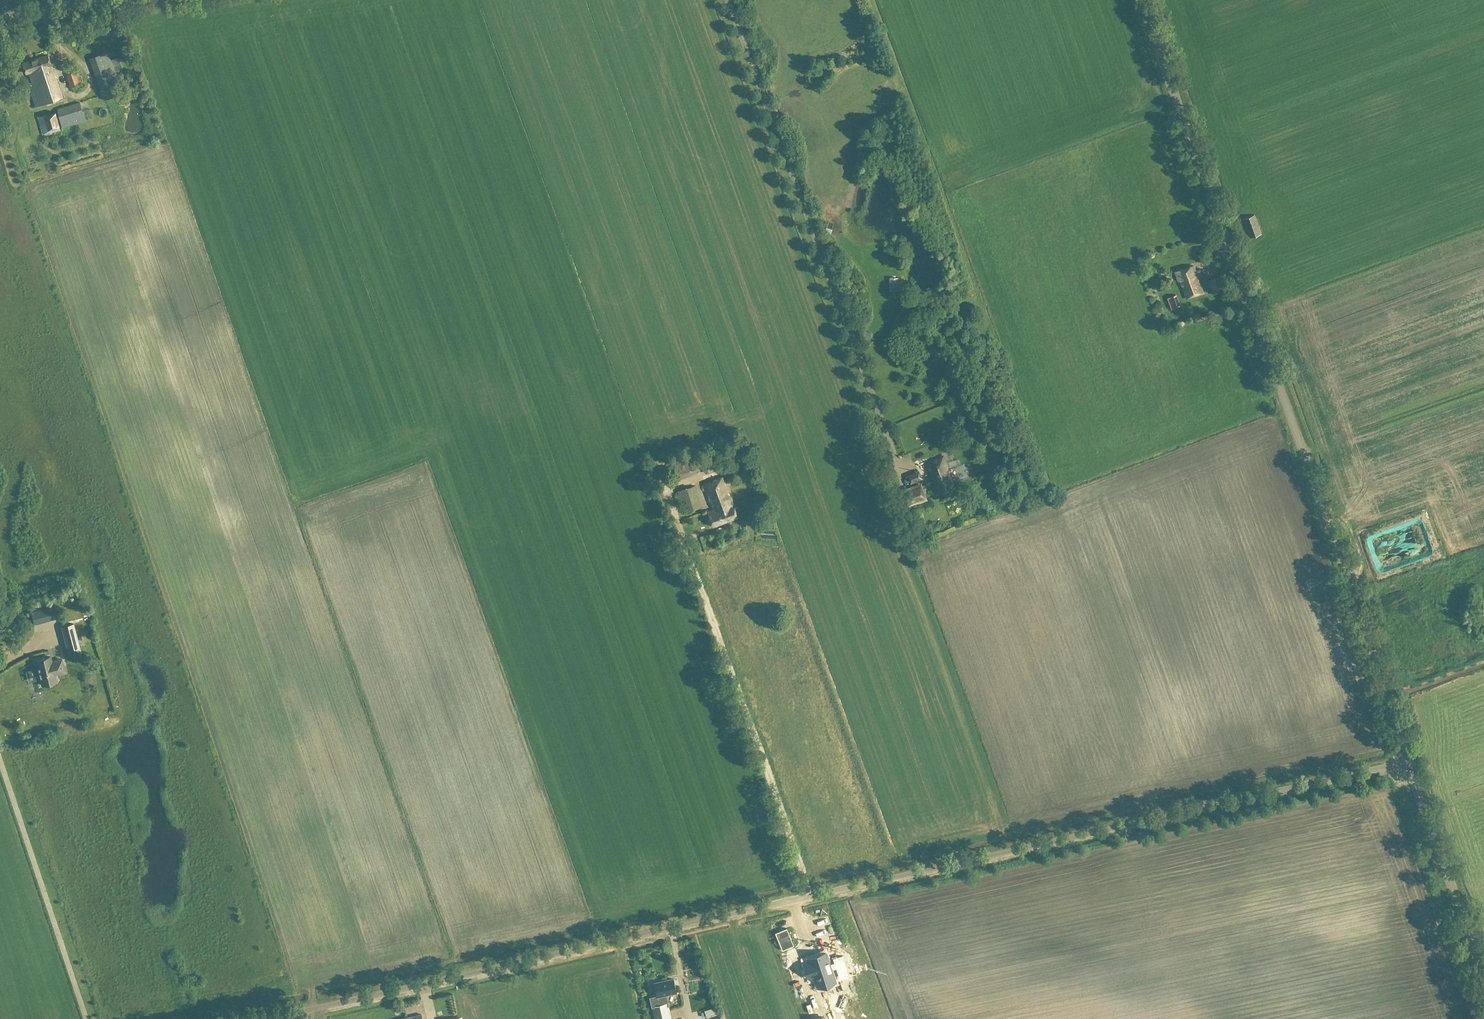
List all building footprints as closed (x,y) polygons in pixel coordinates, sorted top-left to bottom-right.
[(88,59),(102,100),(121,94),(107,52),(88,59)] [(47,55),(34,59),(22,63),(25,74),(28,73),(31,84),(27,85),(34,106),(61,98),(51,66),(50,66),(47,55)] [(78,69),(73,71),(73,72),(65,75),(69,88),(80,85),(79,82),(82,81),(78,69)] [(18,86),(14,75),(4,79),(7,89),(18,86)] [(56,109),(62,128),(84,120),(78,102),(56,109)] [(41,134),(59,129),(56,111),(37,117),(41,134)] [(1254,215),(1242,219),(1249,238),(1260,234),(1254,215)] [(1202,244),(1202,255),(1212,254),(1211,244),(1202,244)] [(1179,281),(1186,299),(1202,293),(1196,277),(1196,276),(1192,265),(1174,272),(1178,282),(1179,281)] [(1221,276),(1206,282),(1211,294),(1225,289),(1221,276)] [(897,281),(898,277),(889,277),(888,289),(897,290),(897,286),(901,286),(901,281),(897,281)] [(1180,306),(1175,294),(1166,297),(1170,309),(1180,306)] [(685,459),(669,463),(675,480),(692,474),(690,466),(697,464),(695,453),(685,456),(685,459)] [(705,474),(714,472),(717,462),(711,456),(701,458),(699,467),(705,474)] [(943,457),(926,463),(937,495),(955,488),(943,457)] [(753,476),(750,468),(738,472),(742,480),(753,476)] [(706,512),(712,526),(737,517),(722,477),(702,484),(712,510),(706,512)] [(921,483),(900,491),(907,507),(927,500),(921,483)] [(695,486),(677,492),(683,512),(701,507),(695,486)] [(1396,536),(1380,543),(1389,565),(1405,558),(1396,536)] [(1414,545),(1414,554),(1426,554),(1426,546),(1414,545)] [(55,606),(43,609),(46,621),(59,618),(55,606)] [(61,628),(68,653),(79,650),(73,625),(61,628)] [(39,678),(41,685),(56,682),(54,675),(64,672),(61,659),(51,662),(50,657),(35,661),(37,668),(35,669),(38,678),(39,678)] [(810,963),(805,965),(809,978),(814,976),(820,974),(824,985),(834,982),(838,993),(843,991),(837,973),(832,974),(831,969),(836,968),(837,970),(846,968),(842,956),(833,959),(835,963),(829,965),(825,954),(809,959),(810,963)] [(649,998),(652,1008),(655,1018),(671,1018),(668,1006),(665,995),(676,992),(673,979),(654,983),(657,996),(649,998)] [(813,1000),(820,998),(826,1018),(837,1018),(828,991),(819,994),(816,986),(809,988),(813,1000)] [(697,997),(709,996),(708,987),(697,988),(697,997)] [(709,1018),(721,1014),(719,1006),(707,1009),(709,1018)]
